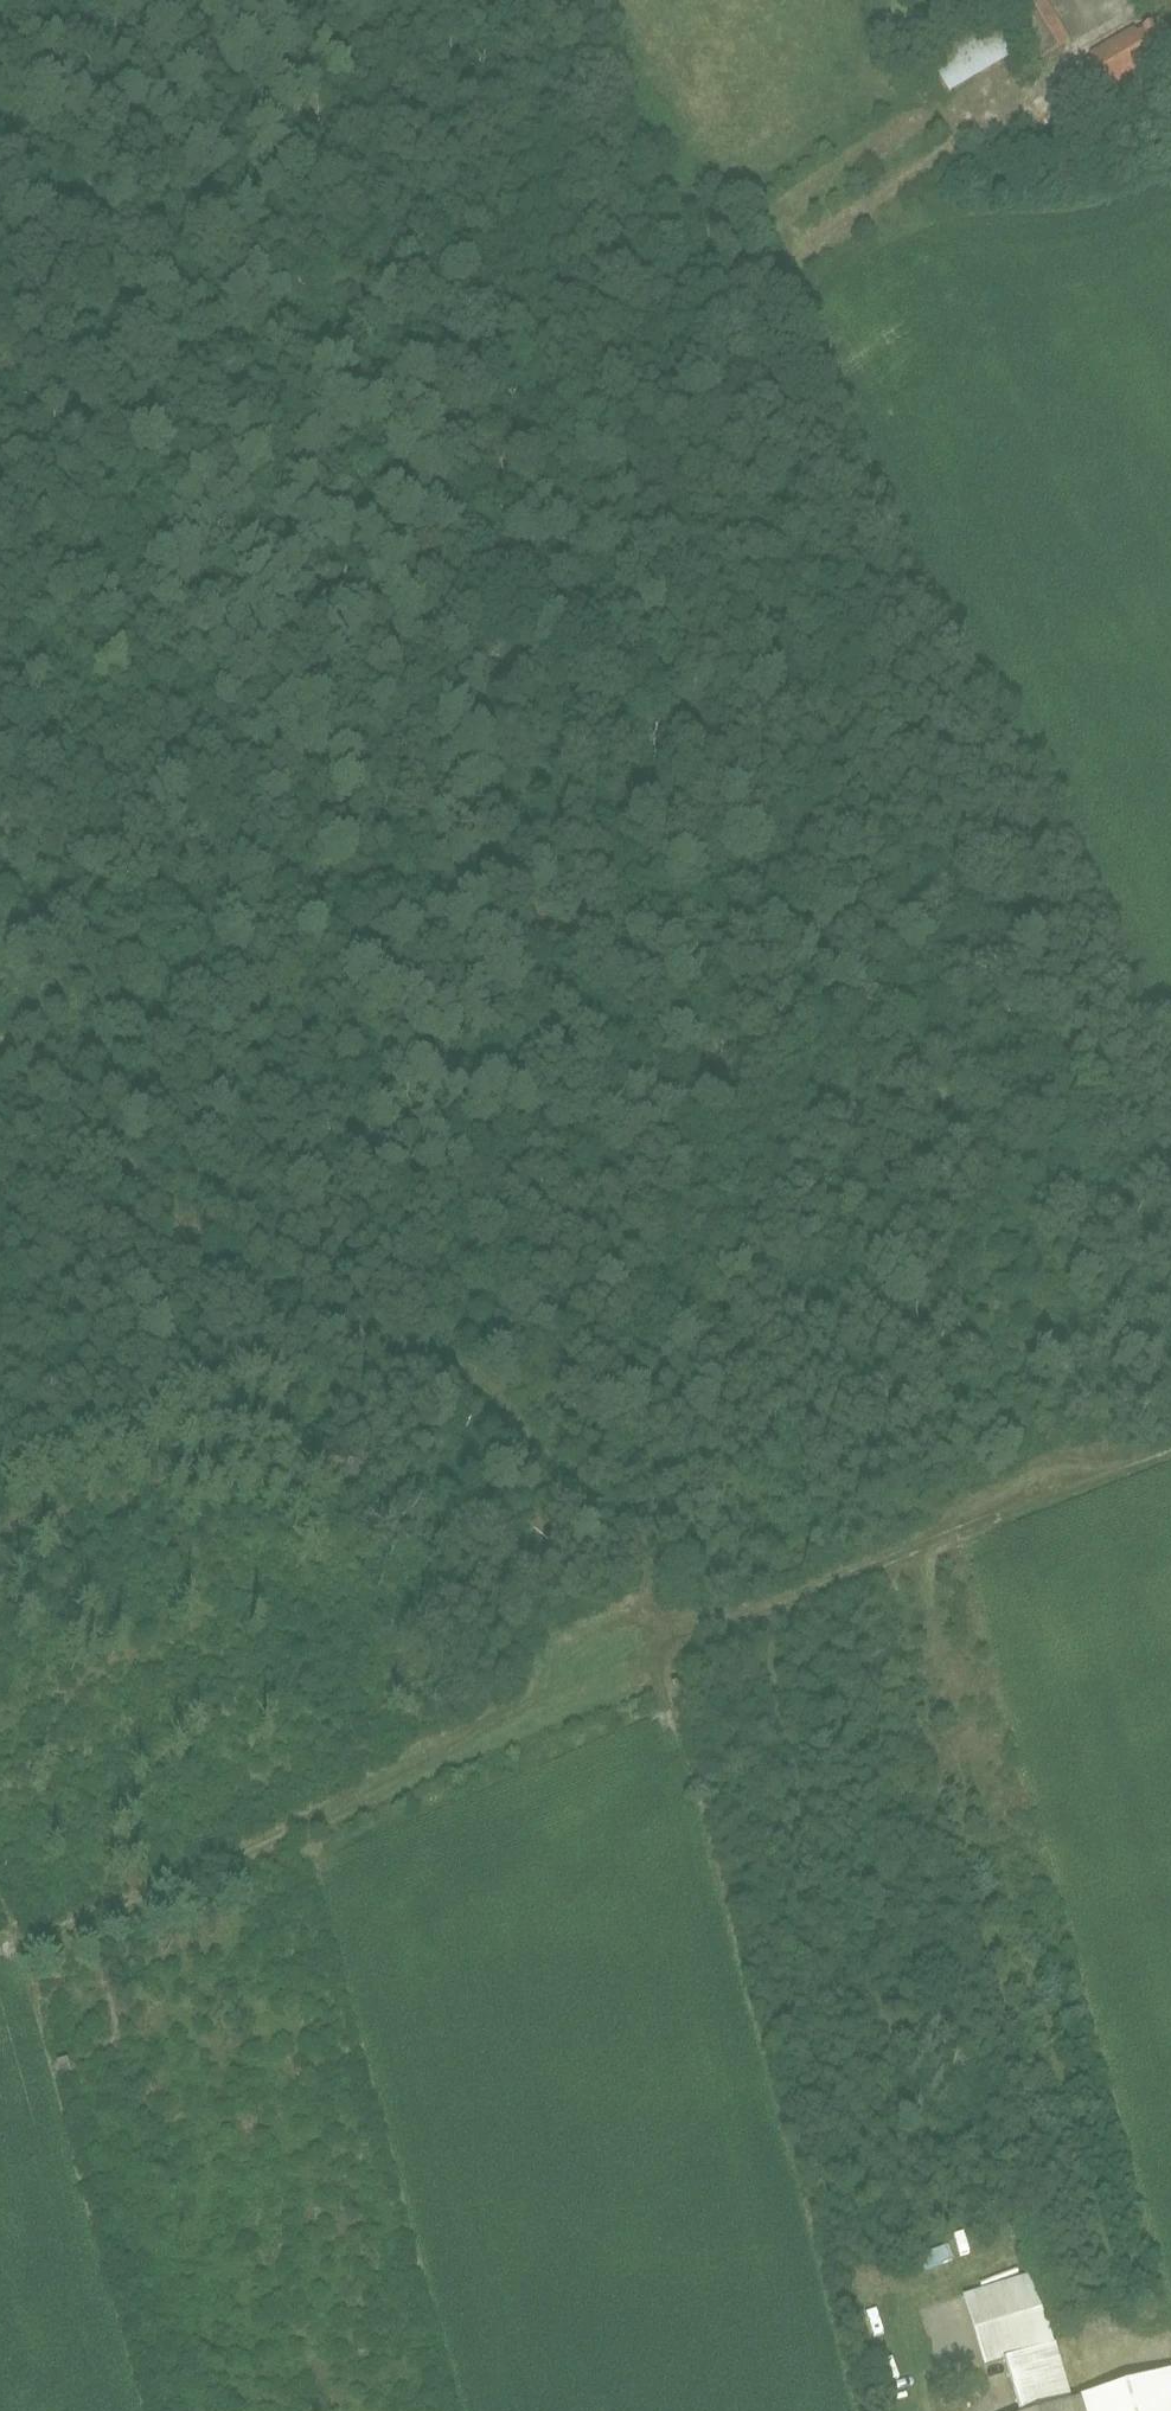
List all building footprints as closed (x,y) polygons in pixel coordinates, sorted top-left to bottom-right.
[(1045,2),(1012,22),(1037,63),(1070,43),(1045,2)] [(933,57),(954,93),(1024,54),(1003,17),(933,57)] [(1085,57),(1106,95),(1170,58),(1170,41),(1162,25),(1140,37),(1135,29),(1085,57)] [(1029,2275),(960,2296),(981,2367),(1001,2361),(1050,2347),(1029,2275)] [(1001,2361),(1015,2410),(1034,2410),(1069,2401),(1053,2346),(1050,2347),(1001,2361)] [(1169,2371),(1069,2401),(1034,2410),(1170,2410),(1170,2377),(1169,2371)]
